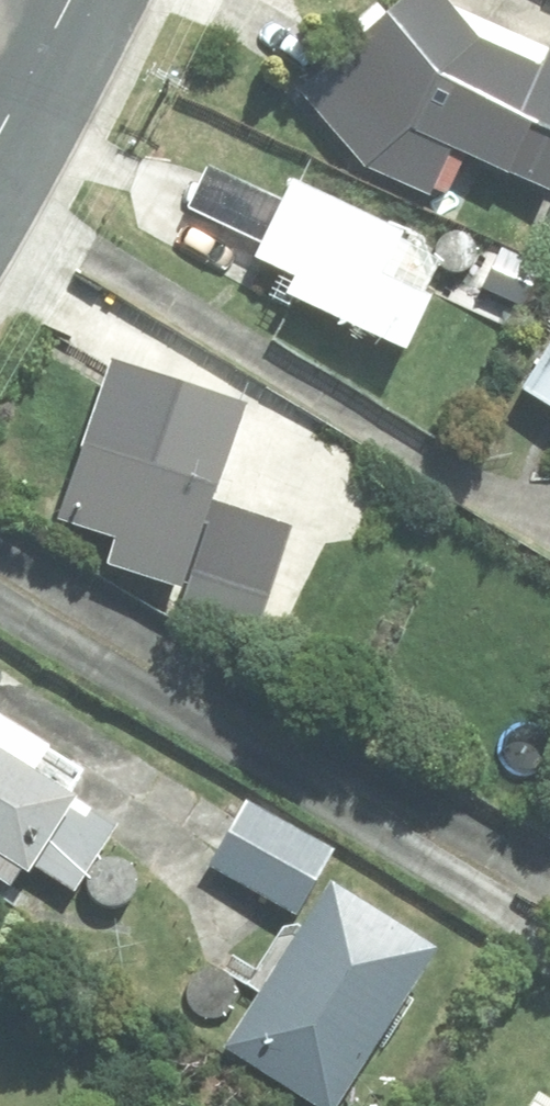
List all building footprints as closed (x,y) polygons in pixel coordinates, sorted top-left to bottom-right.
[(520,38),(508,64),(477,49),(437,0),(422,0),(389,28),(377,11),(354,29),(368,45),(304,97),(367,173),(432,204),(452,159),(549,205),(549,53),(520,38)] [(298,289),(290,305),(411,364),(435,313),(386,289),(406,244),(295,188),(284,212),(227,184),(204,230),(259,259),(255,267),(298,289)] [(489,249),(474,279),(498,291),(513,260),(489,249)] [(525,400),(549,416),(549,359),(525,400)] [(108,543),(100,565),(170,589),(232,409),(145,379),(127,431),(104,423),(94,454),(76,448),(50,523),(108,543)] [(271,623),(231,603),(217,628),(258,650),(271,623)] [(11,899),(24,880),(32,886),(40,875),(75,899),(117,839),(38,784),(53,762),(2,728),(0,731),(0,891),(11,899)] [(209,873),(298,922),(334,856),(244,809),(209,873)] [(229,1052),(306,1105),(344,1105),(440,965),(338,895),(229,1052)]
